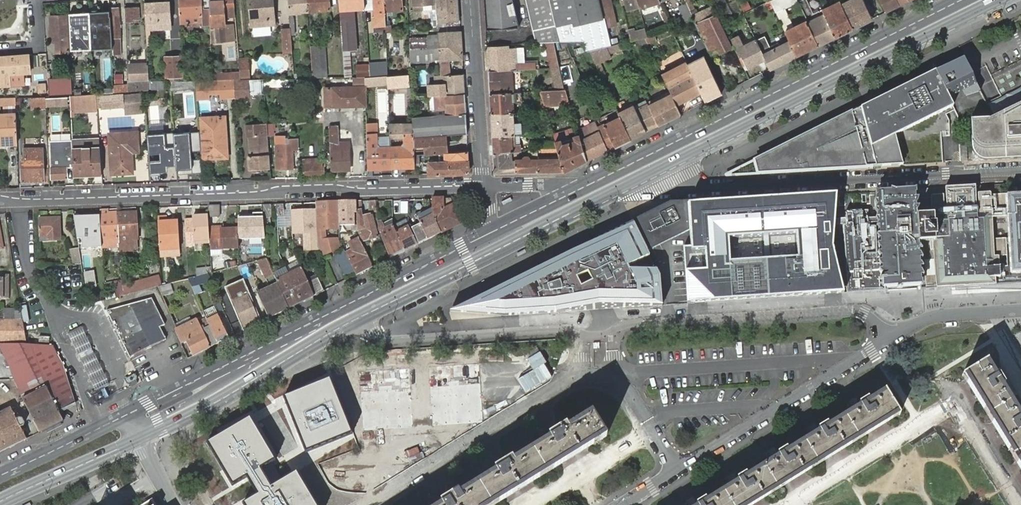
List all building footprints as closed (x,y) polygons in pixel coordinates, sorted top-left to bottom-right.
[(180,14),(181,25),(202,24),(202,26),(212,26),(212,25),(211,0),(179,0),(180,14)] [(228,26),(226,4),(226,0),(211,0),(212,25),(216,25),(217,31),(217,41),(227,40),(226,26),(228,26)] [(253,28),(278,27),(275,0),(251,0),(253,28)] [(310,12),(309,0),(290,0),(292,26),(292,31),(296,30),(296,15),(304,15),(304,13),(310,12)] [(310,12),(332,11),(332,0),(309,0),(310,12)] [(353,12),(366,11),(366,1),(366,0),(341,0),(341,12),(353,12)] [(366,1),(373,1),(375,29),(385,28),(385,22),(385,16),(384,0),(366,0),(366,1)] [(385,16),(390,16),(390,13),(404,12),(403,0),(384,0),(385,16)] [(433,12),(436,12),(436,0),(415,0),(415,12),(424,12),(424,7),(433,7),(433,12)] [(438,27),(447,26),(447,23),(459,22),(457,0),(437,0),(438,27)] [(513,0),(486,0),(489,31),(520,28),(513,0)] [(559,42),(550,0),(525,0),(535,43),(546,43),(557,42),(559,42)] [(559,42),(583,42),(582,35),(574,0),(550,0),(559,42)] [(584,44),(586,53),(590,53),(610,48),(606,29),(599,0),(574,0),(582,35),(583,42),(584,44)] [(606,29),(614,27),(609,0),(599,0),(606,29)] [(690,11),(695,9),(691,0),(684,0),(690,11)] [(721,16),(731,11),(724,0),(712,0),(721,16)] [(771,2),(776,13),(799,3),(797,0),(775,0),(771,2)] [(836,37),(824,12),(821,14),(820,13),(814,15),(807,0),(806,0),(799,4),(807,20),(808,23),(818,46),(819,46),(836,37)] [(872,19),(863,0),(854,0),(846,4),(844,1),(840,2),(853,29),(872,19)] [(899,6),(899,5),(897,0),(879,0),(885,12),(885,13),(899,6)] [(836,37),(853,29),(840,2),(823,10),(824,12),(836,37)] [(169,4),(145,5),(146,31),(170,30),(169,4)] [(124,8),(125,23),(133,23),(133,21),(139,21),(139,8),(124,8)] [(110,13),(110,17),(112,17),(113,56),(121,56),(119,9),(110,10),(110,13)] [(695,23),(709,52),(718,48),(720,53),(730,48),(711,9),(692,17),(695,23)] [(341,12),(343,40),(354,40),(353,12),(341,12)] [(110,13),(70,16),(72,50),(112,48),(110,13)] [(48,30),(48,38),(55,39),(55,54),(68,53),(67,17),(50,18),(51,30),(48,30)] [(797,57),(819,46),(818,46),(808,23),(785,32),(790,43),(797,57)] [(645,40),(648,39),(646,30),(629,35),(631,43),(645,40)] [(286,57),(294,57),(292,31),(284,32),(286,57)] [(439,35),(440,62),(462,60),(461,36),(461,33),(439,35)] [(440,62),(439,37),(410,39),(411,66),(440,64),(440,62)] [(181,39),(171,39),(171,50),(181,50),(181,39)] [(770,70),(797,57),(790,43),(779,47),(778,45),(771,47),(767,39),(757,43),(765,61),(769,70),(770,70)] [(765,61),(757,43),(756,40),(746,45),(744,40),(733,45),(739,57),(743,56),(748,69),(765,61)] [(561,70),(555,45),(547,45),(552,70),(561,70)] [(619,46),(611,47),(611,48),(601,51),(603,57),(622,52),(620,47),(619,46)] [(313,80),(325,79),(326,79),(324,47),(311,47),(313,80)] [(488,49),(490,72),(513,71),(540,71),(540,67),(537,67),(537,64),(518,65),(517,56),(518,55),(518,50),(509,50),(509,48),(488,49)] [(702,64),(695,48),(685,53),(694,72),(700,69),(699,66),(702,64)] [(166,78),(184,77),(183,56),(165,57),(166,78)] [(9,86),(9,75),(30,75),(29,57),(0,58),(0,87),(9,86)] [(976,84),(970,71),(963,58),(944,67),(957,93),(976,84)] [(241,75),(250,74),(249,59),(240,60),(241,72),(241,75)] [(662,76),(686,64),(684,59),(659,71),(662,76)] [(694,72),(703,91),(718,84),(707,62),(699,66),(700,69),(694,72)] [(370,64),(371,79),(388,78),(387,64),(370,64)] [(676,105),(700,92),(686,64),(662,76),(671,93),(671,95),(676,105)] [(149,92),(149,83),(148,65),(130,66),(130,84),(127,84),(128,85),(128,93),(143,92),(149,92)] [(357,67),(358,78),(362,78),(366,79),(370,79),(369,66),(357,67)] [(957,93),(944,67),(939,70),(952,96),(957,93)] [(552,70),(557,91),(566,91),(561,70),(552,70)] [(952,96),(939,70),(935,72),(942,84),(949,97),(952,96)] [(490,72),(491,94),(514,93),(513,71),(490,72)] [(214,81),(231,81),(231,72),(213,72),(214,81)] [(231,81),(234,81),(241,81),(241,75),(241,72),(231,72),(231,81)] [(955,109),(951,101),(942,84),(935,72),(921,79),(926,90),(927,91),(927,92),(930,98),(936,109),(938,113),(955,109)] [(445,77),(446,96),(464,95),(463,75),(445,77)] [(71,78),(51,79),(52,94),(72,93),(71,78)] [(389,79),(389,87),(409,87),(409,78),(389,79)] [(936,109),(930,98),(927,92),(927,91),(926,90),(921,79),(906,86),(910,93),(914,101),(921,115),(923,119),(923,121),(938,114),(938,113),(936,109)] [(164,81),(151,81),(151,90),(164,90),(164,81)] [(235,97),(248,96),(247,81),(241,81),(234,81),(235,97)] [(264,96),(263,82),(250,82),(247,81),(248,96),(264,96)] [(979,89),(985,102),(1000,96),(994,83),(979,89)] [(232,84),(199,85),(200,99),(211,99),(210,95),(225,93),(225,98),(233,97),(232,84)] [(446,96),(445,84),(428,86),(429,97),(435,97),(446,96)] [(128,93),(128,85),(113,86),(113,93),(128,93)] [(921,115),(914,101),(910,93),(906,86),(879,100),(882,107),(885,111),(885,112),(893,129),(921,115)] [(363,88),(333,89),(333,106),(364,106),(363,88)] [(1010,105),(1020,100),(1020,88),(1005,95),(1010,105)] [(542,92),(544,100),(570,98),(567,91),(566,91),(557,91),(542,92)] [(491,94),(492,115),(514,114),(514,106),(524,104),(524,93),(514,93),(491,94)] [(74,95),(70,95),(71,111),(98,110),(97,94),(74,95)] [(447,116),(465,114),(464,95),(446,96),(435,97),(435,111),(446,110),(447,116)] [(658,126),(681,115),(681,114),(676,105),(671,95),(663,99),(662,98),(648,104),(658,125),(658,126)] [(45,96),(32,97),(32,109),(46,108),(45,105),(45,98),(45,96)] [(134,103),(135,107),(143,107),(142,96),(102,99),(102,108),(123,106),(123,104),(134,103)] [(67,104),(67,97),(45,98),(45,105),(67,104)] [(0,98),(0,106),(2,106),(3,113),(0,113),(0,144),(17,143),(15,113),(15,103),(14,98),(0,98)] [(897,165),(893,129),(885,112),(885,111),(882,107),(879,100),(861,108),(876,166),(897,165)] [(631,140),(658,126),(658,125),(648,104),(646,101),(619,114),(621,118),(631,139),(631,140)] [(971,120),(972,139),(973,152),(975,156),(979,159),(980,159),(982,160),(1020,158),(1020,104),(990,119),(971,120)] [(861,108),(755,161),(758,173),(776,172),(822,170),(850,168),(876,166),(861,108)] [(413,134),(414,138),(424,138),(443,136),(448,136),(461,135),(466,135),(465,114),(447,116),(413,119),(413,134)] [(492,115),(494,137),(515,135),(514,114),(492,115)] [(895,135),(923,121),(923,119),(921,115),(893,129),(897,165),(903,165),(895,135)] [(226,117),(208,118),(208,129),(202,129),(203,159),(228,158),(226,117)] [(609,151),(631,140),(631,139),(621,118),(600,127),(604,138),(609,150),(609,151)] [(376,123),(367,123),(368,169),(391,169),(390,148),(390,145),(382,145),(378,142),(377,138),(376,123)] [(249,171),(270,169),(267,136),(266,124),(246,125),(247,138),(249,138),(250,156),(248,157),(249,171)] [(336,126),(328,125),(331,171),(350,170),(349,143),(333,143),(333,136),(336,136),(336,126)] [(286,128),(275,129),(276,141),(283,141),(283,136),(286,135),(286,128)] [(135,131),(109,132),(112,174),(131,173),(130,151),(137,150),(135,131)] [(200,132),(174,134),(176,167),(176,175),(202,173),(202,160),(193,161),(192,152),(201,151),(200,132)] [(176,167),(174,134),(148,136),(149,156),(160,155),(161,164),(150,164),(151,175),(169,174),(168,168),(176,167)] [(401,148),(401,168),(414,168),(414,156),(414,138),(413,134),(404,135),(404,145),(401,148)] [(495,154),(516,153),(521,152),(521,146),(516,146),(515,135),(494,137),(495,154)] [(424,138),(425,155),(436,154),(436,146),(443,146),(443,136),(424,138)] [(566,173),(588,161),(587,161),(583,147),(581,137),(557,144),(565,171),(566,173)] [(588,161),(609,151),(609,150),(604,138),(583,147),(587,161),(588,161)] [(103,172),(101,140),(72,141),(74,172),(103,172)] [(72,141),(52,142),(51,179),(68,178),(67,168),(74,168),(72,141)] [(563,173),(566,173),(565,171),(557,144),(540,145),(541,151),(539,151),(539,173),(563,173)] [(291,161),(291,145),(276,146),(277,169),(292,169),(291,161)] [(23,180),(49,180),(49,169),(44,168),(42,148),(24,149),(25,160),(22,160),(23,180)] [(390,148),(391,169),(401,168),(401,148),(390,148)] [(516,173),(539,173),(539,151),(521,152),(516,153),(516,173)] [(448,162),(444,162),(429,163),(429,175),(465,174),(466,173),(467,173),(468,172),(468,171),(468,169),(467,152),(448,153),(448,162)] [(496,173),(516,173),(516,153),(495,154),(496,173)] [(324,158),(303,159),(304,175),(323,174),(323,166),(324,166),(324,158)] [(758,173),(755,161),(740,168),(726,175),(742,174),(748,174),(754,174),(758,173)] [(918,224),(927,224),(927,221),(994,217),(997,276),(1000,276),(998,255),(1010,254),(1006,195),(1006,184),(961,186),(945,187),(914,189),(915,198),(916,215),(917,224),(918,224)] [(877,201),(878,209),(879,226),(877,226),(878,235),(880,235),(880,243),(876,243),(877,258),(881,258),(882,264),(878,264),(879,278),(874,279),(874,290),(885,290),(885,291),(886,291),(886,287),(912,285),(921,285),(920,277),(925,276),(924,261),(923,261),(922,241),(923,241),(928,241),(927,227),(927,224),(918,224),(917,224),(916,215),(915,198),(914,189),(877,192),(877,201)] [(836,194),(689,202),(689,204),(690,230),(691,246),(683,247),(687,304),(702,303),(716,302),(728,302),(741,301),(765,299),(843,293),(840,281),(841,281),(841,278),(840,266),(843,266),(840,226),(846,225),(845,219),(835,220),(836,194)] [(1006,195),(1010,254),(1012,284),(1020,283),(1020,194),(1006,195)] [(441,233),(462,223),(451,199),(432,200),(433,208),(433,216),(441,233)] [(340,229),(341,232),(352,232),(352,231),(358,231),(358,202),(350,202),(351,207),(344,208),(344,203),(339,203),(340,229)] [(358,231),(358,232),(360,232),(363,242),(377,238),(372,214),(363,217),(361,202),(358,202),(358,231)] [(304,250),(320,249),(318,223),(317,203),(310,203),(310,209),(297,210),(297,204),(290,204),(292,233),(303,232),(304,250)] [(320,249),(323,255),(341,248),(338,239),(326,238),(326,230),(340,229),(339,203),(317,203),(318,223),(320,249)] [(670,205),(670,203),(635,221),(633,222),(635,224),(635,226),(648,251),(690,230),(689,204),(676,205),(670,205)] [(272,205),(263,205),(264,219),(273,218),(272,205)] [(220,206),(210,207),(211,217),(220,217),(220,206)] [(418,245),(441,233),(433,216),(433,208),(428,210),(431,216),(423,220),(420,214),(415,216),(420,225),(412,229),(418,245)] [(843,266),(840,266),(841,278),(841,281),(847,281),(847,293),(874,291),(874,290),(874,279),(879,278),(878,264),(882,264),(881,258),(877,258),(876,243),(880,243),(880,235),(878,235),(877,226),(879,226),(878,209),(850,211),(848,212),(846,214),(845,216),(845,217),(845,219),(846,225),(840,226),(843,266)] [(136,212),(117,213),(118,241),(119,253),(129,253),(128,240),(128,234),(137,233),(136,212)] [(108,216),(101,216),(101,238),(101,239),(118,241),(117,213),(109,214),(108,216)] [(101,238),(101,216),(81,217),(80,238),(82,248),(101,247),(101,239),(101,238)] [(200,220),(193,220),(195,243),(210,243),(210,230),(209,217),(199,217),(200,220)] [(928,241),(923,241),(924,261),(927,261),(926,253),(940,252),(940,250),(960,249),(961,275),(954,276),(954,286),(966,286),(978,285),(995,284),(995,277),(997,276),(994,217),(927,221),(927,224),(927,227),(928,241)] [(59,218),(39,218),(40,234),(48,234),(48,239),(60,239),(59,218)] [(167,218),(159,219),(160,251),(180,250),(179,223),(168,223),(167,218)] [(262,219),(248,220),(249,234),(240,235),(241,247),(264,245),(262,219)] [(630,219),(447,306),(457,309),(556,306),(595,299),(661,299),(658,271),(654,264),(626,263),(624,259),(644,250),(630,219)] [(179,221),(179,223),(180,250),(180,252),(189,251),(188,221),(179,221)] [(389,259),(404,251),(394,229),(393,226),(384,228),(382,222),(379,223),(379,232),(389,259)] [(404,251),(415,246),(407,227),(399,231),(398,228),(394,229),(404,251)] [(210,230),(210,243),(211,250),(238,249),(238,229),(210,230)] [(355,276),(372,267),(361,245),(361,242),(350,247),(353,252),(346,255),(355,276)] [(924,261),(925,276),(926,288),(938,288),(952,287),(954,286),(954,276),(961,275),(960,249),(940,250),(940,252),(926,253),(927,261),(924,261)] [(81,261),(80,252),(70,253),(71,265),(82,265),(81,261)] [(265,279),(275,275),(268,258),(259,260),(265,279)] [(161,280),(161,261),(145,262),(145,286),(159,286),(159,280),(161,280)] [(216,262),(217,272),(233,268),(232,263),(216,262)] [(301,303),(313,296),(309,285),(300,264),(297,266),(299,270),(289,275),(301,303)] [(224,281),(241,273),(238,266),(233,268),(217,272),(212,273),(207,274),(211,283),(213,287),(224,282),(224,281)] [(207,274),(206,269),(197,270),(197,277),(207,274)] [(9,297),(9,283),(7,283),(7,275),(1,275),(1,271),(0,271),(0,297),(9,297)] [(83,275),(85,289),(94,287),(91,273),(83,275)] [(217,344),(228,339),(218,315),(211,317),(201,294),(202,294),(199,286),(211,283),(207,274),(197,277),(191,279),(188,280),(209,327),(217,344)] [(288,309),(301,303),(289,275),(277,280),(278,284),(288,309)] [(313,296),(321,293),(316,282),(309,285),(313,296)] [(142,283),(124,288),(126,294),(143,288),(142,283)] [(169,283),(158,287),(161,296),(172,293),(169,283)] [(275,315),(288,309),(278,284),(258,294),(261,302),(267,316),(268,319),(275,315)] [(247,292),(237,296),(239,302),(229,307),(235,321),(255,311),(247,292)] [(121,343),(128,358),(149,348),(165,341),(159,328),(162,326),(160,321),(151,301),(105,312),(109,321),(121,343)] [(214,306),(218,316),(224,313),(219,303),(214,306)] [(1,308),(1,320),(23,320),(21,308),(1,308)] [(27,343),(23,320),(1,320),(0,320),(0,343),(27,343)] [(68,333),(96,390),(110,384),(83,326),(68,333)] [(191,357),(217,344),(209,327),(192,334),(188,326),(177,331),(174,332),(180,344),(185,342),(191,357)] [(22,399),(47,386),(60,412),(75,405),(61,366),(54,346),(27,343),(27,344),(0,344),(0,349),(10,369),(7,369),(19,393),(22,399)] [(1004,405),(1012,401),(1011,400),(1008,394),(1007,394),(1002,385),(1004,384),(999,375),(996,376),(993,371),(987,360),(962,375),(966,382),(979,403),(987,416),(1004,405)] [(479,365),(428,368),(432,426),(483,423),(479,365)] [(410,369),(359,372),(363,430),(414,427),(410,369)] [(138,379),(135,373),(125,377),(128,383),(138,379)] [(331,379),(285,397),(306,451),(352,433),(331,379)] [(60,412),(47,386),(22,399),(27,409),(39,432),(63,420),(60,412)] [(902,413),(886,388),(696,504),(752,504),(902,413)] [(21,412),(27,409),(22,399),(19,393),(13,395),(21,412)] [(1012,401),(1004,405),(987,416),(991,423),(1003,443),(1012,457),(1020,451),(1020,416),(1018,412),(1012,401)] [(26,439),(20,427),(24,425),(24,422),(22,418),(20,417),(18,414),(15,415),(11,407),(0,412),(0,451),(26,439)] [(613,435),(596,408),(441,504),(500,504),(613,435)] [(207,443),(233,485),(247,476),(259,495),(244,504),(317,504),(297,472),(272,487),(261,469),(276,460),(250,417),(207,443)] [(1012,457),(1016,463),(1020,471),(1020,451),(1012,457)]
